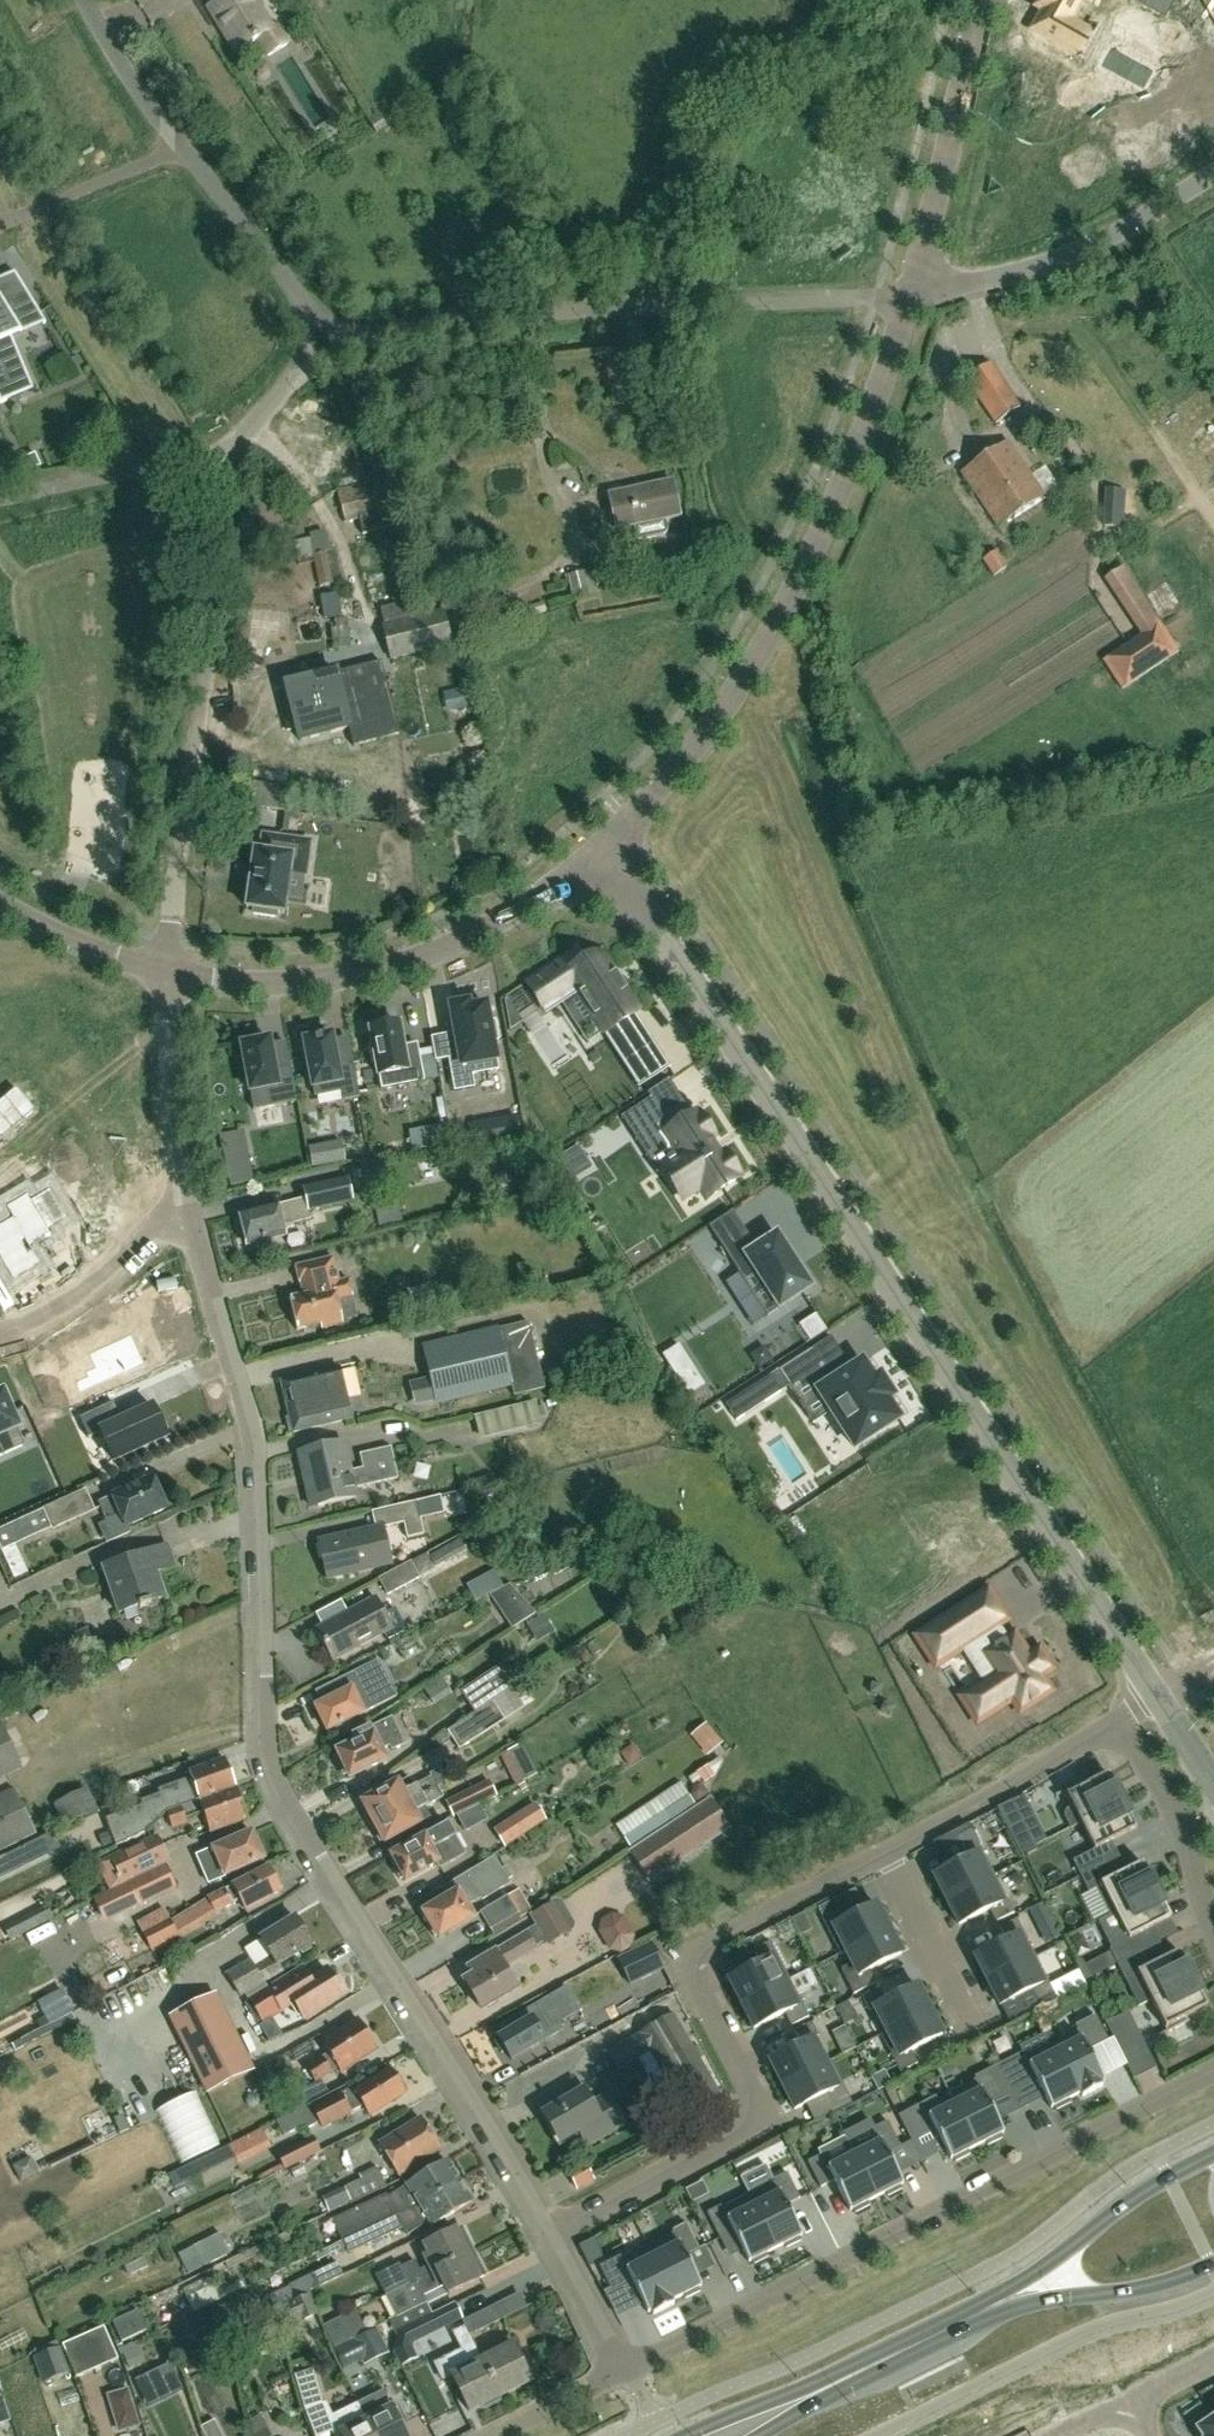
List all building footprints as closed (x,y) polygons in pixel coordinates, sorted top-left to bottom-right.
[(256,39),(266,56),(287,43),(276,25),(271,28),(271,27),(265,30),(256,15),(261,11),(260,10),(261,6),(258,0),(220,0),(208,8),(235,52),(256,39)] [(1037,6),(1044,10),(1033,29),(1074,52),(1085,31),(1068,21),(1079,0),(1040,0),(1037,6)] [(10,334),(42,320),(44,324),(46,322),(28,293),(5,307),(0,298),(0,338),(10,334)] [(0,403),(23,393),(18,383),(26,380),(17,360),(18,359),(16,356),(6,360),(0,346),(0,402),(0,403)] [(966,380),(971,387),(996,424),(1020,407),(990,363),(966,380)] [(997,526),(1042,495),(1006,441),(960,472),(997,526)] [(35,453),(13,457),(19,471),(41,467),(35,453)] [(618,529),(633,525),(635,537),(640,541),(664,536),(667,531),(664,518),(680,514),(672,480),(609,494),(618,529)] [(358,514),(362,534),(390,528),(387,513),(378,515),(371,482),(337,490),(343,517),(358,514)] [(335,550),(326,552),(323,541),(312,543),(319,587),(343,582),(335,550)] [(995,551),(983,560),(994,576),(1006,567),(995,551)] [(1142,635),(1103,660),(1122,689),(1179,651),(1123,566),(1104,579),(1142,635)] [(593,568),(568,573),(573,597),(598,592),(593,568)] [(1172,623),(1193,609),(1175,582),(1154,595),(1172,623)] [(382,626),(390,659),(452,646),(444,609),(382,626)] [(310,679),(285,685),(292,710),(296,709),(300,722),(295,723),(299,741),(349,728),(377,721),(363,666),(325,675),(322,664),(307,667),(310,679)] [(470,689),(453,692),(457,709),(474,706),(470,689)] [(271,786),(268,809),(285,812),(288,788),(271,786)] [(310,842),(278,837),(261,835),(259,851),(254,850),(246,908),(253,909),(253,914),(276,917),(277,912),(284,913),(290,873),(305,875),(310,842)] [(526,983),(543,1009),(574,988),(578,994),(603,1033),(609,1029),(624,1053),(650,1037),(634,1013),(638,1010),(626,991),(627,991),(626,990),(625,990),(615,974),(616,974),(616,973),(614,973),(602,954),(583,966),(573,952),(526,983)] [(508,998),(505,1000),(510,1031),(523,1022),(508,998)] [(459,1056),(449,1058),(455,1091),(474,1087),(472,1074),(498,1070),(493,1041),(498,1040),(495,1022),(490,1023),(486,1005),(470,1008),(469,1003),(450,1006),(459,1056)] [(404,1054),(403,1046),(398,1024),(389,1026),(388,1022),(370,1026),(373,1045),(369,1046),(372,1063),(376,1062),(382,1089),(425,1081),(419,1051),(404,1054)] [(306,1040),(304,1040),(314,1096),(341,1091),(343,1101),(360,1097),(353,1063),(338,1065),(333,1040),(332,1035),(323,1037),(322,1033),(305,1036),(306,1040)] [(243,1044),(242,1045),(254,1110),(297,1102),(291,1067),(275,1070),(270,1044),(270,1039),(260,1041),(259,1037),(242,1040),(243,1044)] [(7,1061),(0,1064),(0,1079),(12,1073),(7,1061)] [(0,1102),(0,1140),(35,1111),(16,1089),(0,1102)] [(662,1167),(663,1169),(682,1198),(700,1187),(707,1198),(739,1178),(737,1175),(738,1174),(725,1154),(720,1157),(708,1139),(713,1136),(700,1116),(699,1117),(697,1113),(693,1116),(688,1108),(668,1121),(653,1097),(651,1098),(622,1117),(637,1141),(660,1126),(680,1156),(675,1159),(673,1156),(666,1160),(668,1163),(662,1167)] [(502,1120),(506,1140),(521,1137),(517,1118),(502,1120)] [(443,1126),(426,1129),(429,1147),(446,1144),(443,1126)] [(242,1132),(221,1137),(231,1184),(252,1180),(242,1132)] [(578,1145),(561,1156),(574,1177),(592,1166),(578,1145)] [(312,1166),(326,1163),(323,1146),(309,1148),(312,1166)] [(379,1159),(360,1162),(362,1174),(381,1170),(379,1159)] [(304,1197),(275,1204),(275,1201),(235,1211),(243,1242),(283,1232),(281,1227),(309,1220),(309,1217),(326,1206),(353,1201),(348,1178),(314,1185),(316,1199),(305,1201),(304,1197)] [(13,1282),(42,1264),(31,1246),(51,1233),(49,1229),(68,1218),(50,1188),(31,1200),(27,1194),(5,1207),(12,1218),(0,1225),(0,1260),(13,1282)] [(749,1235),(725,1251),(739,1274),(725,1283),(753,1326),(767,1316),(779,1309),(811,1288),(798,1267),(799,1267),(790,1254),(790,1255),(777,1234),(757,1247),(749,1235)] [(288,1295),(286,1295),(294,1328),(296,1327),(318,1321),(319,1326),(340,1321),(335,1297),(350,1294),(346,1277),(336,1279),(330,1254),(292,1264),(296,1281),(303,1279),(306,1291),(289,1295),(288,1295)] [(816,1314),(799,1325),(810,1341),(826,1331),(816,1314)] [(514,1393),(545,1386),(528,1318),(423,1344),(437,1401),(511,1383),(514,1393)] [(86,1376),(74,1381),(80,1392),(144,1363),(131,1333),(88,1353),(94,1367),(85,1371),(86,1376)] [(812,1349),(779,1370),(792,1391),(810,1379),(831,1412),(854,1447),(899,1419),(887,1400),(893,1396),(880,1376),(874,1380),(862,1362),(852,1369),(833,1381),(812,1349)] [(291,1431),(352,1417),(340,1365),(278,1380),(291,1431)] [(19,1427),(3,1392),(0,1393),(0,1436),(19,1427)] [(734,1399),(726,1404),(736,1421),(745,1415),(734,1399)] [(114,1403),(79,1419),(88,1438),(101,1432),(114,1461),(167,1437),(153,1407),(122,1421),(114,1403)] [(359,1497),(357,1488),(398,1478),(390,1447),(359,1453),(363,1467),(353,1469),(345,1439),(296,1450),(310,1509),(359,1497)] [(73,1473),(59,1479),(65,1492),(78,1487),(73,1473)] [(111,1493),(112,1496),(97,1502),(107,1522),(121,1516),(125,1525),(164,1507),(149,1476),(111,1493)] [(15,1544),(50,1528),(52,1530),(95,1510),(85,1489),(0,1528),(0,1546),(2,1550),(0,1550),(13,1577),(28,1572),(15,1544)] [(416,1501),(385,1508),(389,1525),(403,1522),(407,1537),(423,1534),(416,1501)] [(375,1527),(317,1540),(326,1579),(392,1565),(384,1526),(383,1525),(375,1527)] [(157,1569),(174,1563),(167,1543),(101,1566),(117,1612),(167,1595),(157,1569)] [(419,1578),(410,1561),(378,1578),(388,1594),(419,1578)] [(494,1600),(505,1613),(526,1596),(515,1583),(494,1600)] [(335,1658),(384,1634),(387,1640),(407,1630),(395,1608),(385,1613),(377,1597),(320,1626),(335,1658)] [(986,1633),(966,1603),(915,1636),(935,1668),(963,1650),(984,1682),(981,1684),(997,1710),(1012,1701),(1020,1713),(1052,1692),(1042,1676),(1049,1672),(1035,1651),(1029,1655),(1014,1633),(1006,1639),(999,1627),(998,1626),(986,1633)] [(553,1631),(544,1615),(526,1625),(536,1642),(553,1631)] [(380,1659),(345,1676),(351,1688),(322,1702),(317,1705),(329,1730),(398,1695),(380,1659)] [(505,1662),(468,1687),(482,1709),(493,1702),(520,1685),(505,1662)] [(445,1682),(442,1676),(424,1688),(427,1693),(445,1682)] [(459,1749),(506,1720),(493,1702),(482,1709),(475,1713),(448,1730),(459,1749)] [(349,1778),(388,1760),(383,1749),(390,1746),(392,1750),(405,1744),(393,1717),(352,1736),(354,1741),(335,1749),(341,1761),(337,1762),(343,1774),(346,1773),(349,1778)] [(24,1768),(0,1720),(0,1780),(24,1768)] [(706,1725),(693,1736),(707,1753),(720,1743),(706,1725)] [(521,1743),(506,1751),(522,1781),(537,1774),(521,1743)] [(167,1811),(167,1810),(235,1784),(226,1757),(189,1770),(191,1777),(158,1788),(160,1793),(140,1800),(142,1805),(105,1818),(115,1846),(143,1832),(157,1819),(165,1811),(167,1811)] [(369,1815),(372,1822),(423,1795),(439,1787),(452,1780),(444,1766),(428,1775),(430,1778),(418,1784),(415,1786),(409,1775),(358,1802),(365,1815),(369,1815)] [(1066,1810),(1064,1816),(1070,1828),(1080,1823),(1122,1801),(1108,1773),(1087,1784),(1086,1781),(1087,1781),(1086,1779),(1064,1790),(1072,1807),(1066,1810)] [(497,1796),(497,1795),(488,1781),(445,1801),(454,1817),(475,1807),(493,1798),(497,1796)] [(235,1784),(167,1810),(167,1811),(165,1811),(172,1830),(188,1824),(186,1819),(204,1814),(210,1833),(248,1820),(235,1784)] [(616,1827),(631,1849),(696,1806),(682,1784),(616,1827)] [(37,1834),(13,1787),(0,1793),(0,1852),(37,1834)] [(87,1787),(61,1801),(53,1805),(64,1827),(98,1809),(87,1787)] [(422,1823),(416,1812),(444,1797),(439,1787),(423,1795),(372,1822),(377,1830),(374,1833),(381,1845),(422,1823)] [(651,1839),(669,1866),(728,1828),(710,1800),(651,1839)] [(1073,1861),(1080,1876),(1119,1856),(1112,1842),(1136,1829),(1122,1801),(1080,1823),(1094,1850),(1073,1861)] [(535,1803),(494,1830),(505,1846),(546,1820),(535,1803)] [(101,1818),(59,1839),(67,1856),(109,1834),(101,1818)] [(1022,1858),(1037,1850),(1022,1822),(1008,1830),(1022,1858)] [(448,1824),(391,1855),(398,1867),(395,1869),(400,1879),(404,1877),(405,1880),(437,1863),(439,1867),(464,1854),(448,1824)] [(965,1860),(934,1875),(946,1900),(995,1876),(972,1829),(954,1838),(965,1860)] [(204,1872),(219,1865),(224,1877),(265,1861),(253,1831),(212,1848),(213,1850),(197,1856),(204,1872)] [(153,1838),(111,1859),(122,1883),(164,1862),(153,1838)] [(26,1866),(18,1849),(2,1857),(0,1858),(0,1878),(10,1873),(26,1866)] [(1101,1885),(1115,1912),(1157,1891),(1143,1863),(1127,1871),(1119,1856),(1080,1876),(1088,1891),(1101,1885)] [(475,1916),(468,1906),(481,1898),(482,1900),(511,1884),(508,1880),(513,1877),(507,1866),(502,1869),(495,1857),(441,1888),(447,1897),(422,1911),(431,1925),(429,1926),(435,1936),(437,1935),(438,1938),(475,1916)] [(166,1864),(129,1882),(140,1904),(176,1886),(166,1864)] [(231,1885),(232,1887),(226,1890),(226,1889),(206,1897),(215,1913),(233,1905),(232,1903),(239,1899),(246,1911),(267,1900),(266,1897),(280,1890),(280,1889),(283,1884),(278,1875),(272,1875),(268,1867),(231,1885)] [(995,1876),(946,1900),(959,1925),(990,1909),(997,1922),(1014,1913),(995,1876)] [(1117,1964),(1156,1945),(1160,1943),(1152,1928),(1171,1919),(1157,1891),(1115,1912),(1110,1915),(1110,1916),(1115,1913),(1125,1932),(1109,1950),(1110,1950),(1111,1952),(1086,1965),(1091,1976),(1116,1963),(1117,1964)] [(508,1895),(480,1911),(490,1929),(518,1913),(517,1912),(508,1895)] [(533,1915),(547,1940),(549,1943),(569,1932),(552,1904),(533,1915)] [(821,1916),(840,1954),(889,1929),(876,1904),(845,1920),(838,1908),(821,1916)] [(643,1943),(626,1911),(603,1923),(620,1955),(643,1943)] [(277,1968),(274,1964),(311,1942),(296,1916),(259,1938),(270,1956),(254,1965),(251,1960),(227,1974),(240,1997),(267,1982),(284,1972),(281,1966),(277,1968)] [(987,1981),(1036,1957),(1017,1919),(1000,1928),(1006,1941),(975,1956),(987,1981)] [(150,1948),(178,1935),(170,1921),(144,1935),(150,1948)] [(901,1954),(889,1929),(840,1954),(841,1955),(846,1952),(852,1964),(841,1969),(854,1994),(876,1983),(870,1970),(901,1954)] [(536,1947),(528,1934),(528,1933),(469,1968),(473,1976),(464,1981),(481,2009),(517,1988),(504,1966),(536,1947)] [(729,1979),(741,2004),(790,1979),(771,1942),(754,1951),(760,1963),(729,1979)] [(652,1943),(618,1959),(630,1984),(664,1968),(652,1943)] [(1144,1951),(1117,1964),(1125,1979),(1137,1973),(1151,2000),(1193,1979),(1179,1951),(1167,1957),(1151,1965),(1144,1951)] [(1036,1957),(987,1981),(1000,2006),(1031,1990),(1038,2003),(1055,1994),(1036,1957)] [(263,2021),(293,2002),(303,2018),(343,1994),(328,1970),(311,1981),(303,1968),(250,1999),(263,2021)] [(810,1969),(790,1979),(741,2004),(754,2029),(785,2013),(792,2026),(809,2017),(797,1994),(817,1984),(810,1969)] [(1207,2007),(1193,1979),(1151,2000),(1167,2031),(1158,2035),(1159,2037),(1189,2021),(1189,2020),(1188,2020),(1186,2018),(1207,2007)] [(881,2034),(881,2035),(930,2010),(917,1986),(886,2001),(879,1988),(862,1997),(869,2011),(874,2008),(886,2031),(881,2034)] [(499,2039),(494,2041),(501,2053),(506,2050),(511,2060),(563,2030),(559,2023),(580,2010),(566,1987),(501,2026),(505,2033),(498,2037),(499,2039)] [(208,2093),(235,2080),(253,2071),(216,1994),(171,2016),(208,2093)] [(623,2010),(597,2019),(600,2030),(627,2022),(623,2010)] [(942,2035),(930,2010),(881,2035),(900,2073),(918,2064),(911,2051),(942,2035)] [(1106,2023),(1122,2056),(1143,2045),(1127,2013),(1106,2023)] [(639,2057),(648,2072),(658,2066),(674,2095),(663,2101),(663,2105),(650,2113),(658,2128),(663,2130),(686,2117),(721,2097),(672,2015),(637,2036),(608,2053),(618,2069),(639,2057)] [(1079,2033),(1050,2048),(1074,2096),(1080,2093),(1082,2097),(1102,2087),(1100,2083),(1104,2081),(1089,2051),(1108,2041),(1095,2015),(1075,2025),(1079,2033)] [(339,2071),(377,2049),(359,2020),(322,2042),(339,2071)] [(770,2060),(782,2085),(826,2063),(813,2039),(818,2036),(812,2023),(794,2032),(801,2044),(770,2060)] [(1069,2099),(1074,2096),(1050,2048),(1027,2060),(1023,2052),(1009,2059),(1022,2085),(1035,2078),(1051,2108),(1054,2107),(1056,2110),(1071,2103),(1069,2099)] [(315,2082),(332,2072),(324,2056),(306,2067),(315,2082)] [(838,2087),(826,2063),(782,2085),(795,2110),(826,2094),(833,2107),(850,2098),(843,2085),(838,2087)] [(358,2084),(341,2093),(312,2106),(310,2103),(276,2121),(284,2136),(305,2125),(307,2129),(319,2122),(323,2129),(352,2114),(351,2113),(363,2106),(369,2116),(406,2094),(389,2067),(359,2086),(358,2084)] [(976,2079),(950,2093),(977,2146),(986,2142),(988,2145),(1002,2138),(1000,2134),(1004,2132),(988,2102),(1001,2095),(988,2069),(975,2076),(976,2079)] [(587,2144),(623,2122),(607,2095),(591,2105),(582,2090),(543,2114),(560,2142),(579,2131),(587,2144)] [(922,2103),(909,2110),(922,2136),(935,2129),(946,2150),(951,2160),(954,2158),(956,2162),(970,2154),(968,2151),(977,2146),(950,2093),(949,2093),(952,2098),(940,2104),(936,2096),(922,2103)] [(398,2176),(441,2150),(420,2117),(377,2143),(398,2176)] [(902,2189),(900,2185),(903,2184),(887,2153),(901,2147),(888,2121),(874,2128),(878,2136),(852,2149),(876,2197),(885,2193),(887,2197),(902,2189)] [(285,2169),(322,2150),(314,2136),(277,2155),(285,2169)] [(376,2140),(357,2142),(359,2161),(379,2159),(376,2140)] [(229,2145),(168,2175),(174,2187),(200,2175),(204,2183),(239,2166),(229,2145)] [(876,2197),(852,2149),(851,2149),(853,2154),(828,2167),(822,2155),(808,2162),(821,2187),(834,2180),(850,2211),(853,2209),(855,2213),(869,2206),(867,2202),(876,2197)] [(387,2193),(333,2219),(343,2240),(361,2231),(416,2204),(417,2207),(459,2180),(446,2159),(404,2185),(388,2195),(387,2193)] [(568,2174),(576,2188),(593,2178),(586,2164),(568,2174)] [(330,2212),(342,2207),(386,2185),(376,2166),(358,2174),(360,2179),(322,2198),(330,2212)] [(775,2182),(748,2195),(775,2249),(784,2244),(786,2248),(801,2241),(799,2237),(802,2235),(787,2205),(800,2198),(787,2172),(773,2179),(775,2182)] [(416,2204),(361,2231),(367,2244),(402,2227),(407,2235),(427,2222),(431,2228),(472,2202),(460,2183),(459,2180),(417,2207),(416,2204)] [(766,2253),(775,2249),(748,2195),(722,2208),(721,2205),(707,2212),(720,2238),(733,2232),(749,2262),(752,2261),(754,2264),(768,2257),(766,2253)] [(648,2246),(675,2299),(684,2295),(685,2299),(700,2291),(698,2288),(701,2286),(686,2255),(699,2249),(686,2223),(672,2230),(674,2232),(648,2246)] [(385,2294),(386,2296),(476,2251),(464,2228),(457,2231),(457,2229),(425,2245),(428,2250),(422,2252),(429,2265),(420,2270),(415,2259),(401,2266),(409,2283),(385,2294)] [(189,2275),(230,2254),(220,2233),(194,2246),(178,2254),(189,2275)] [(675,2299),(648,2246),(621,2259),(620,2256),(600,2266),(613,2292),(633,2282),(648,2313),(652,2311),(654,2315),(674,2304),(672,2301),(675,2299)] [(476,2251),(386,2296),(396,2316),(389,2320),(395,2333),(434,2314),(428,2302),(448,2292),(450,2295),(481,2280),(481,2278),(487,2275),(476,2251)] [(337,2261),(312,2274),(318,2286),(343,2274),(337,2261)] [(192,2297),(197,2313),(226,2303),(220,2287),(192,2297)] [(302,2320),(316,2314),(306,2293),(293,2299),(301,2317),(302,2320)] [(431,2332),(460,2318),(461,2317),(454,2304),(434,2314),(395,2333),(397,2336),(394,2351),(431,2332)] [(492,2307),(463,2321),(465,2326),(470,2335),(499,2320),(492,2307)] [(118,2344),(146,2331),(137,2311),(109,2324),(118,2344)] [(460,2349),(443,2358),(452,2377),(469,2411),(481,2405),(482,2406),(483,2406),(483,2404),(499,2396),(500,2398),(500,2397),(481,2360),(482,2360),(470,2335),(465,2326),(452,2332),(460,2349)] [(77,2376),(117,2359),(104,2328),(64,2345),(77,2376)] [(354,2339),(364,2360),(366,2363),(389,2351),(377,2328),(354,2339)] [(482,2360),(481,2360),(500,2397),(501,2397),(500,2395),(517,2387),(518,2389),(519,2388),(518,2387),(530,2381),(509,2337),(493,2344),(497,2353),(482,2360)] [(204,2354),(200,2347),(179,2357),(188,2374),(214,2362),(209,2351),(204,2354)] [(44,2381),(69,2373),(60,2348),(35,2358),(44,2381)] [(136,2380),(144,2398),(175,2383),(167,2365),(136,2380)] [(294,2375),(305,2409),(323,2404),(313,2369),(294,2375)] [(106,2395),(113,2418),(137,2410),(129,2387),(106,2395)] [(372,2435),(406,2435),(401,2425),(407,2422),(399,2406),(394,2408),(392,2404),(387,2395),(384,2389),(358,2403),(356,2404),(372,2435)] [(356,2404),(332,2416),(341,2435),(339,2435),(372,2435),(356,2404)] [(268,2427),(262,2414),(251,2420),(257,2432),(256,2433),(257,2435),(272,2435),(268,2427)] [(1198,2429),(1203,2435),(1213,2435),(1213,2418),(1198,2429)] [(206,2435),(223,2435),(215,2420),(201,2426),(206,2435)] [(14,2421),(0,2425),(0,2435),(19,2435),(14,2421)]
